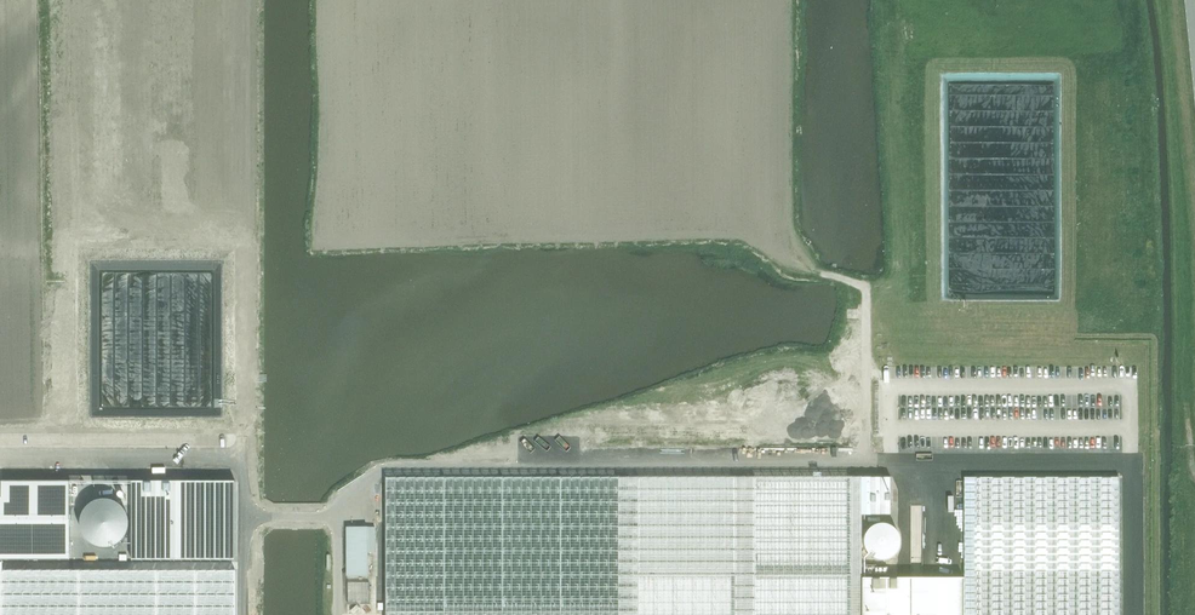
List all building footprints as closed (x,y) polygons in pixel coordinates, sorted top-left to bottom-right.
[(860,320),(860,310),(846,311),(847,320),(860,320)] [(964,478),(965,579),(965,614),(1119,614),(1119,477),(964,478)] [(386,479),(386,614),(862,614),(862,579),(862,478),(386,479)] [(891,478),(862,478),(862,515),(891,515),(891,478)] [(235,479),(131,479),(132,558),(236,558),(235,479)] [(71,482),(2,482),(2,485),(0,485),(0,560),(3,560),(59,560),(68,560),(71,560),(71,482)] [(368,527),(347,527),(347,576),(369,576),(368,527)] [(236,571),(68,571),(60,571),(3,571),(3,560),(0,560),(0,614),(236,614),(236,571)] [(862,579),(862,614),(965,614),(965,579),(862,579)]
